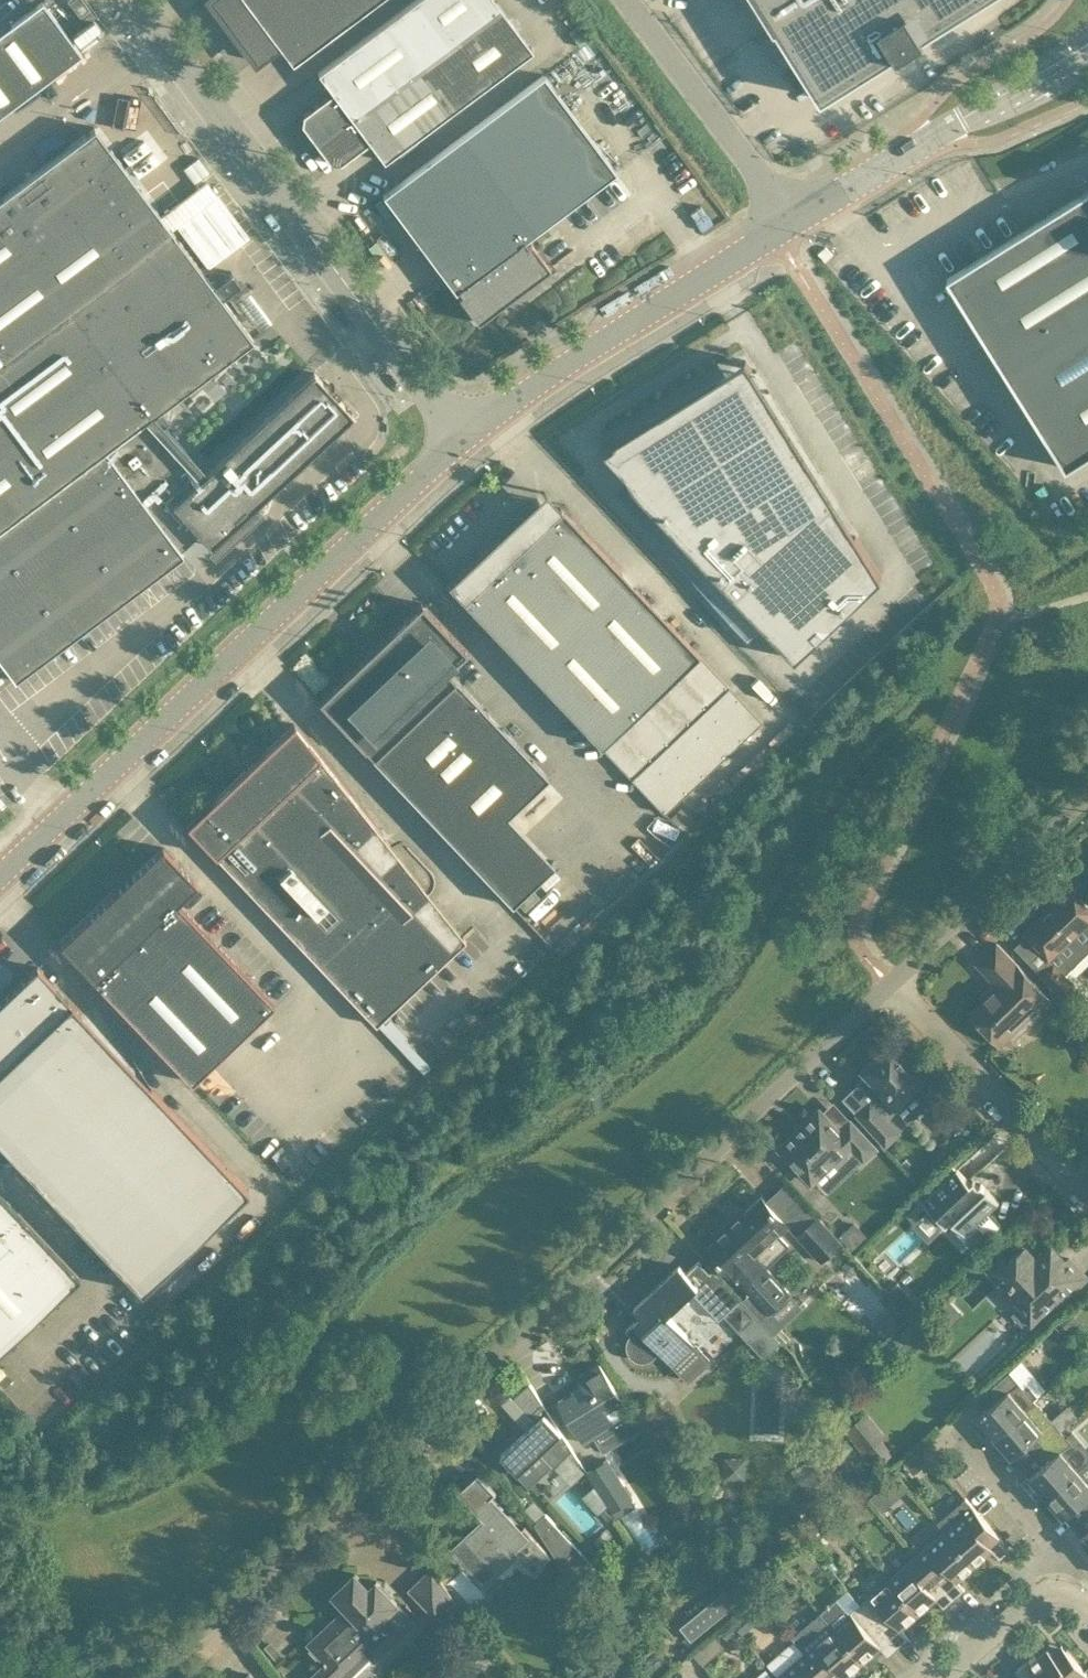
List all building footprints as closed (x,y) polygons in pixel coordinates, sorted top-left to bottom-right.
[(43,0),(0,32),(0,114),(82,53),(43,0)] [(292,62),(376,0),(211,0),(228,23),(230,22),(231,24),(227,27),(232,34),(236,31),(238,33),(236,34),(255,59),(276,44),(274,42),(276,40),(292,62)] [(496,0),(413,0),(318,71),(333,91),(303,113),(301,122),(316,142),(499,4),(496,0)] [(823,97),(898,50),(899,52),(926,35),(925,33),(978,0),(761,0),(823,97)] [(499,4),(316,142),(330,161),(340,162),(369,140),(384,159),(532,49),(499,4)] [(458,294),(478,321),(550,266),(531,240),(528,242),(525,239),(616,170),(544,73),(383,193),(456,291),(459,288),(461,292),(458,294)] [(2,662),(15,680),(184,553),(181,550),(199,533),(211,545),(240,519),(244,524),(253,516),(244,506),(252,499),(256,504),(354,413),(337,395),(342,391),(334,383),(329,387),(314,371),(207,471),(163,422),(178,408),(171,400),(254,338),(248,331),(222,296),(225,293),(240,282),(238,278),(232,270),(213,284),(95,126),(77,139),(0,197),(0,659),(2,662)] [(948,276),(1067,467),(1087,454),(1087,189),(948,276)] [(534,235),(539,242),(547,237),(542,230),(534,235)] [(644,423),(600,450),(796,658),(882,577),(856,535),(752,368),(747,359),(745,360),(644,423)] [(538,498),(448,583),(631,777),(664,812),(762,720),(729,685),(560,507),(545,491),(538,498)] [(465,855),(508,814),(549,776),(447,669),(467,650),(421,602),(376,645),(378,647),(365,658),(363,657),(318,699),(364,748),(363,748),(422,809),(465,855)] [(294,722),(186,824),(376,1024),(377,1023),(397,1044),(404,1037),(407,1035),(387,1014),(466,939),(463,936),(449,947),(411,908),(428,894),(397,855),(376,871),(351,844),(375,825),(294,722)] [(657,823),(665,816),(653,800),(644,807),(657,823)] [(163,846),(60,943),(191,1081),(275,1002),(178,901),(197,882),(163,846)] [(1024,931),(1027,934),(1048,956),(1057,947),(1069,960),(1087,942),(1087,899),(1074,884),(1024,931)] [(997,989),(985,1000),(972,1013),(1001,1044),(1009,1037),(1016,1037),(1024,1030),(1022,1024),(1019,1021),(1035,1006),(1038,1009),(1051,997),(998,941),(976,961),(996,981),(993,984),(997,989)] [(1054,962),(1042,973),(1066,998),(1078,987),(1071,980),(1054,962)] [(38,967),(37,966),(0,1000),(0,1142),(141,1290),(248,1189),(38,967)] [(912,1089),(913,1089),(926,1076),(910,1059),(913,1056),(902,1046),(900,1048),(893,1041),(864,1068),(868,1072),(858,1080),(874,1097),(858,1113),(886,1143),(900,1131),(888,1119),(915,1093),(912,1089)] [(931,1059),(922,1068),(931,1077),(940,1069),(931,1059)] [(864,1158),(877,1146),(851,1118),(839,1130),(820,1109),(780,1146),(812,1180),(834,1160),(841,1167),(851,1157),(856,1162),(862,1156),(864,1158)] [(937,1215),(946,1224),(952,1218),(958,1224),(955,1227),(966,1239),(991,1215),(988,1212),(1000,1201),(982,1182),(979,1184),(974,1179),(973,1179),(971,1182),(959,1169),(958,1168),(957,1168),(923,1200),(930,1207),(937,1215)] [(80,1276),(0,1191),(0,1351),(80,1276)] [(713,1235),(717,1238),(707,1247),(730,1272),(732,1270),(769,1309),(783,1296),(789,1290),(766,1265),(789,1244),(779,1234),(789,1225),(762,1195),(732,1223),(729,1220),(713,1235)] [(798,1234),(822,1259),(842,1241),(818,1215),(798,1234)] [(855,1220),(840,1234),(853,1248),(868,1234),(855,1220)] [(988,1268),(1019,1300),(1015,1304),(1032,1322),(1064,1292),(1067,1296),(1072,1291),(1087,1276),(1070,1256),(1067,1258),(1052,1242),(1036,1258),(1026,1246),(1010,1261),(1003,1254),(988,1268)] [(635,1321),(627,1329),(631,1334),(629,1338),(629,1342),(629,1346),(631,1350),(634,1353),(637,1356),(640,1357),(643,1357),(646,1357),(649,1356),(653,1354),(660,1347),(674,1362),(695,1342),(688,1335),(689,1334),(671,1316),(667,1313),(670,1311),(678,1303),(679,1302),(688,1294),(689,1293),(693,1290),(720,1317),(724,1313),(765,1356),(784,1339),(715,1267),(711,1271),(700,1259),(688,1271),(681,1264),(635,1307),(643,1315),(637,1321),(636,1320),(635,1321)] [(925,1305),(901,1281),(889,1293),(911,1315),(913,1317),(922,1309),(925,1305)] [(941,1291),(930,1302),(940,1313),(952,1302),(941,1291)] [(1070,1309),(1060,1318),(1072,1330),(1081,1321),(1070,1309)] [(913,1317),(911,1315),(881,1344),(902,1365),(931,1336),(913,1317)] [(1053,1324),(1046,1332),(1060,1343),(1066,1334),(1053,1324)] [(1074,1343),(1059,1355),(1069,1366),(1083,1354),(1074,1343)] [(559,1400),(584,1441),(631,1412),(599,1361),(578,1375),(586,1388),(577,1394),(575,1390),(559,1400)] [(995,1435),(1036,1400),(1040,1396),(1029,1383),(1025,1387),(1010,1370),(989,1388),(998,1398),(978,1415),(995,1435)] [(89,1397),(68,1374),(32,1407),(53,1430),(89,1397)] [(501,1453),(518,1471),(517,1472),(530,1485),(551,1466),(552,1467),(573,1448),(549,1409),(530,1381),(515,1395),(530,1412),(529,1413),(536,1421),(501,1453)] [(1036,1400),(995,1435),(1012,1455),(1013,1454),(1032,1437),(1041,1448),(1058,1433),(1062,1430),(1053,1419),(1036,1400)] [(1061,1412),(1053,1419),(1062,1430),(1070,1422),(1077,1416),(1068,1405),(1061,1412)] [(867,1411),(846,1429),(866,1452),(887,1434),(867,1411)] [(1030,1475),(1047,1495),(1078,1468),(1087,1460),(1087,1448),(1073,1431),(1067,1436),(1065,1433),(1062,1430),(1058,1433),(1041,1448),(1050,1458),(1030,1475)] [(922,1448),(913,1455),(914,1456),(920,1462),(922,1465),(930,1457),(922,1448)] [(608,1458),(588,1471),(608,1502),(600,1508),(609,1518),(615,1513),(618,1517),(638,1504),(633,1497),(608,1458)] [(1047,1495),(1064,1515),(1065,1514),(1084,1497),(1087,1502),(1087,1479),(1087,1480),(1078,1468),(1047,1495)] [(476,1526),(451,1550),(466,1566),(483,1585),(516,1553),(524,1561),(534,1552),(543,1562),(551,1554),(530,1531),(526,1534),(490,1496),(496,1491),(478,1471),(457,1491),(486,1521),(478,1529),(476,1526)] [(893,1477),(871,1496),(875,1501),(882,1510),(905,1491),(893,1477)] [(938,1520),(946,1529),(975,1563),(992,1548),(1000,1558),(1012,1548),(966,1496),(938,1520)] [(853,1511),(841,1521),(849,1531),(858,1524),(857,1515),(853,1511)] [(546,1512),(535,1522),(561,1561),(578,1588),(582,1584),(584,1585),(604,1606),(607,1610),(617,1601),(613,1597),(620,1590),(578,1546),(546,1512)] [(946,1529),(918,1554),(955,1597),(966,1588),(957,1578),(975,1563),(946,1529)] [(918,1554),(890,1578),(919,1612),(936,1597),(945,1606),(955,1597),(918,1554)] [(433,1566),(410,1588),(435,1615),(438,1613),(458,1644),(477,1631),(454,1598),(433,1566)] [(367,1648),(372,1654),(380,1655),(415,1621),(397,1602),(398,1601),(377,1579),(370,1586),(356,1571),(351,1577),(349,1575),(338,1585),(340,1587),(334,1592),(347,1606),(309,1642),(314,1646),(312,1648),(318,1655),(320,1653),(326,1659),(323,1661),(325,1663),(310,1677),(335,1677),(367,1648)] [(790,1571),(784,1577),(795,1590),(802,1584),(790,1571)] [(686,1573),(674,1582),(681,1591),(693,1581),(686,1573)] [(890,1578),(862,1602),(899,1645),(909,1636),(901,1627),(919,1612),(890,1578)] [(725,1591),(681,1625),(691,1639),(735,1605),(725,1591)] [(820,1610),(834,1626),(863,1660),(880,1645),(888,1654),(899,1645),(862,1602),(852,1611),(838,1595),(820,1610)] [(806,1651),(829,1677),(848,1677),(845,1675),(863,1660),(834,1626),(820,1610),(792,1634),(806,1651)] [(741,1616),(734,1622),(743,1633),(750,1627),(741,1616)] [(731,1626),(723,1633),(728,1639),(737,1632),(731,1626)] [(636,1632),(624,1642),(631,1650),(642,1640),(636,1632)] [(720,1634),(699,1649),(706,1658),(727,1643),(720,1634)] [(768,1663),(778,1674),(778,1675),(780,1677),(829,1677),(806,1651),(796,1639),(768,1663)] [(1027,1660),(1043,1677),(1081,1677),(1087,1673),(1067,1649),(1057,1657),(1048,1647),(1030,1663),(1027,1659),(1027,1660)] [(1027,1660),(1016,1669),(1024,1677),(1043,1677),(1027,1660)]
